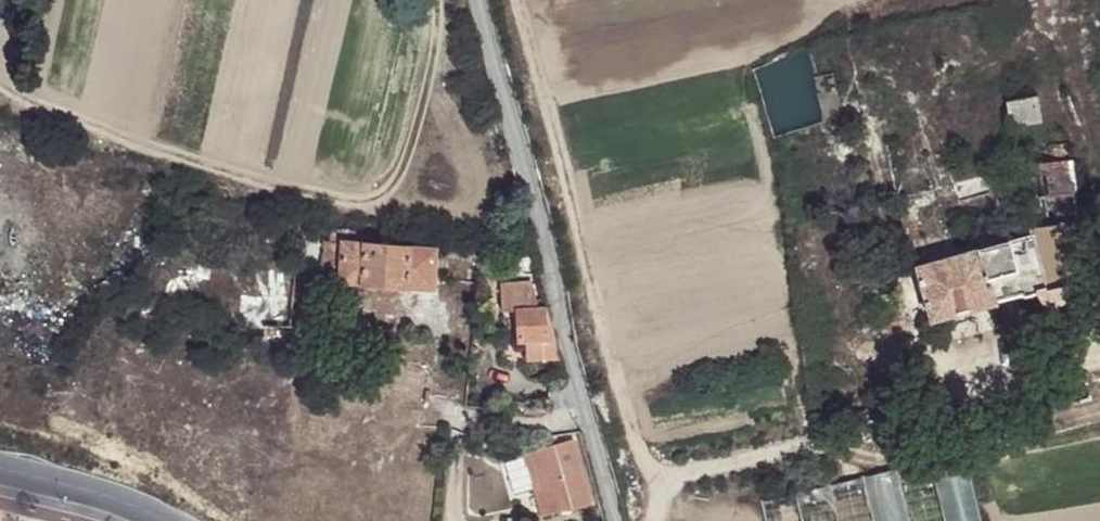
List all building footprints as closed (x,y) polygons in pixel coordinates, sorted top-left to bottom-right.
[(1008,102),(1012,129),(1034,125),(1044,123),(1040,96),(1008,102)] [(1012,129),(1019,169),(1040,165),(1034,125),(1012,129)] [(1079,222),(1078,203),(1072,160),(1070,160),(1066,144),(1050,147),(1051,156),(1049,157),(1050,163),(1040,165),(1019,169),(1029,225),(1031,238),(918,269),(933,322),(995,305),(994,299),(1017,293),(1018,298),(1035,294),(1038,300),(1045,304),(1051,306),(1058,304),(1062,302),(1065,297),(1067,291),(1067,286),(1063,262),(1061,226),(1079,222)] [(325,251),(323,272),(342,275),(342,280),(366,283),(366,285),(407,289),(408,286),(434,288),(436,251),(396,247),(398,237),(335,232),(334,243),(326,242),(325,251)] [(312,271),(323,272),(325,251),(314,250),(312,271)] [(302,321),(301,290),(292,291),(291,270),(218,274),(221,326),(302,321)] [(537,310),(532,285),(503,287),(504,314),(520,314),(521,342),(527,342),(527,361),(561,360),(547,310),(537,310)] [(263,324),(262,343),(298,346),(299,327),(263,324)] [(594,507),(574,442),(532,455),(539,479),(533,481),(542,511),(576,512),(594,507)] [(930,461),(945,520),(982,520),(965,452),(930,461)] [(539,479),(532,455),(525,457),(533,481),(539,479)] [(897,469),(909,520),(945,520),(930,461),(897,469)] [(862,478),(873,520),(909,520),(897,469),(862,478)] [(829,486),(837,520),(873,520),(862,478),(829,486)] [(794,494),(800,520),(837,520),(829,486),(794,494)] [(760,503),(764,520),(800,520),(794,494),(760,503)]
